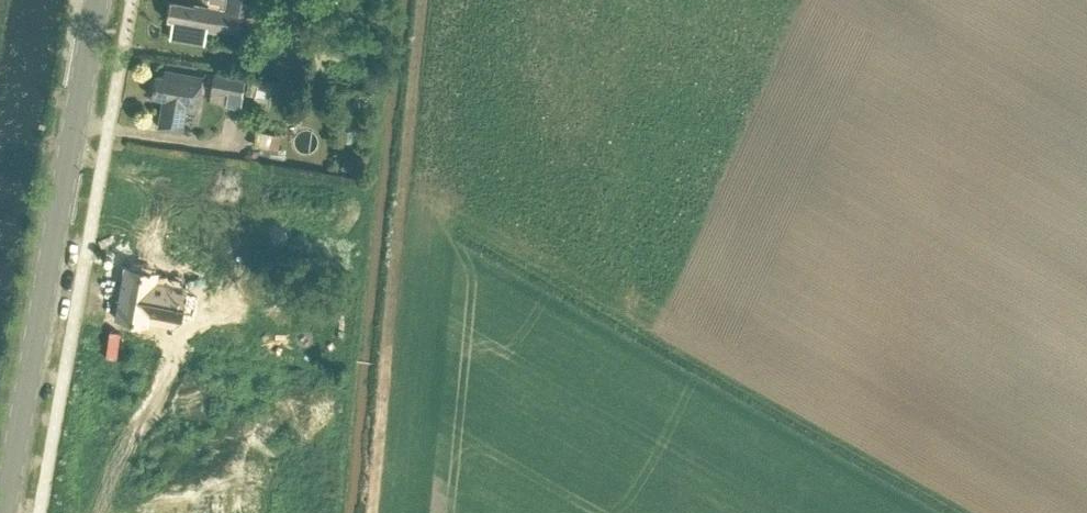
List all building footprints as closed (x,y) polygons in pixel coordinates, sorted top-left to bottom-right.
[(167,18),(174,19),(172,37),(203,42),(205,27),(216,29),(217,26),(238,29),(241,12),(252,13),(255,0),(227,0),(226,8),(195,3),(195,5),(170,1),(167,18)] [(156,73),(152,96),(163,98),(158,125),(182,129),(186,110),(197,112),(203,75),(165,69),(164,75),(156,73)] [(226,93),(224,104),(238,106),(243,76),(212,71),(208,90),(226,93)] [(251,77),(248,96),(270,99),(271,94),(281,96),(283,82),(251,77)] [(281,97),(279,103),(282,109),(287,111),(293,108),(295,102),(292,97),(287,95),(281,97)] [(343,159),(341,167),(356,170),(358,161),(343,159)] [(192,266),(162,260),(160,274),(122,267),(113,315),(144,321),(151,283),(188,290),(192,266)]
